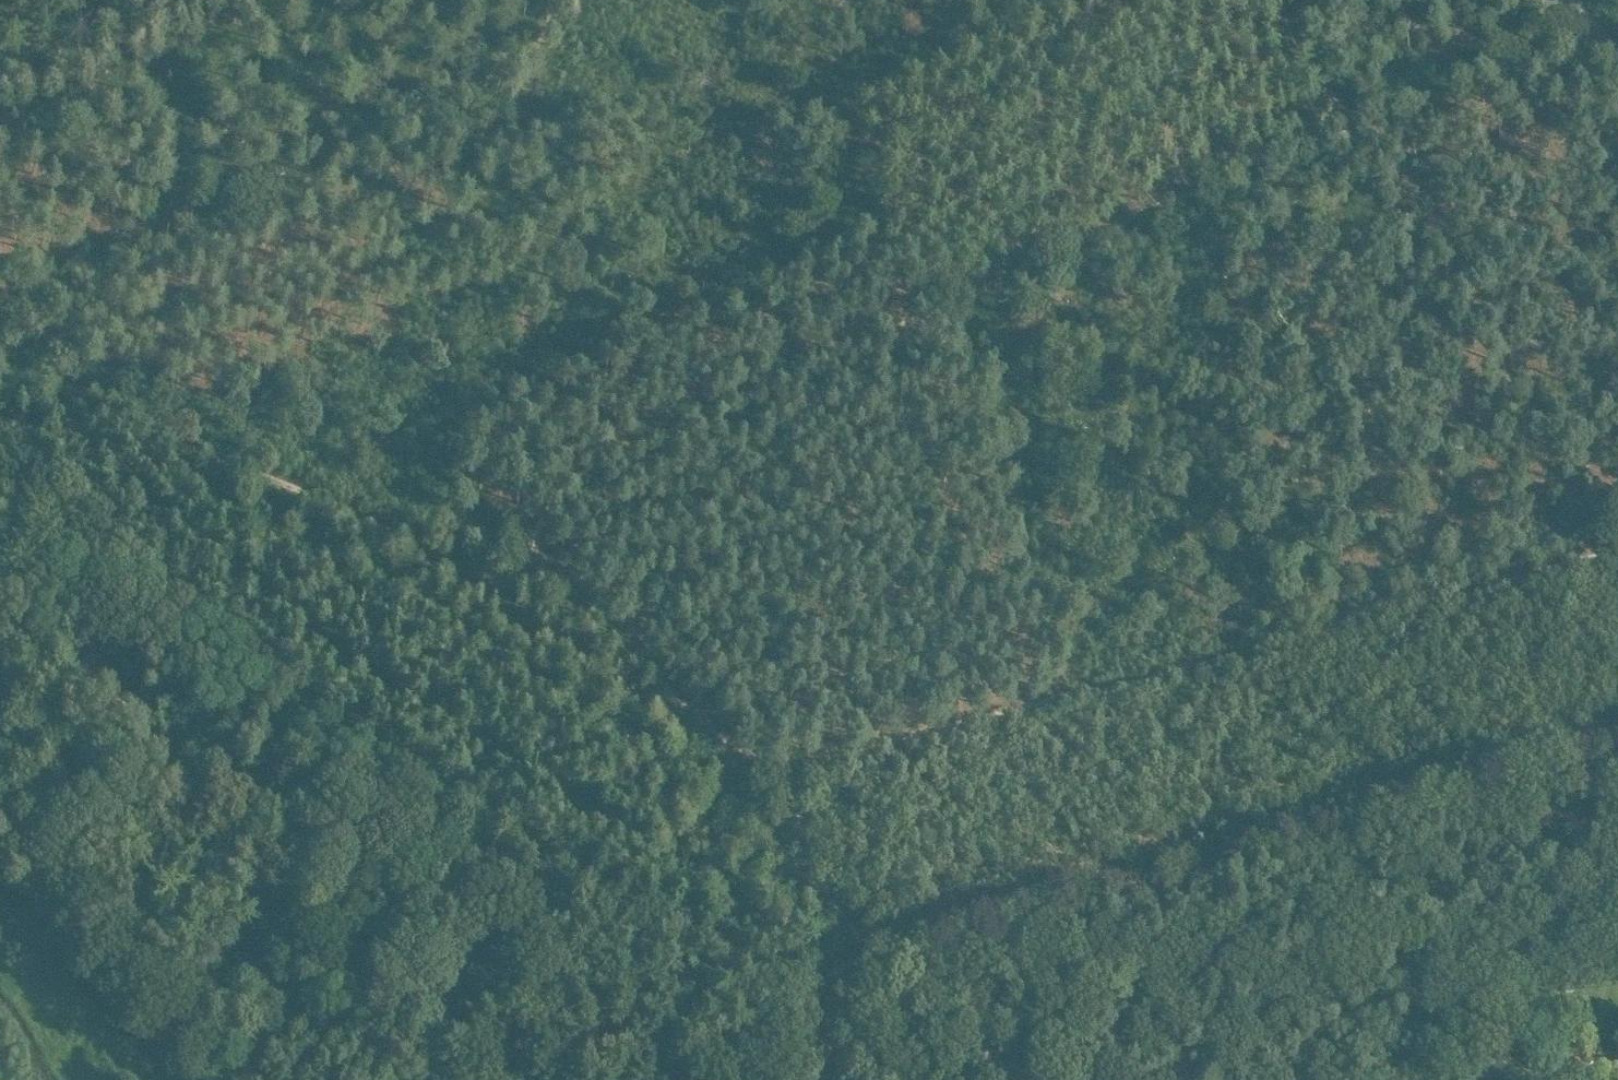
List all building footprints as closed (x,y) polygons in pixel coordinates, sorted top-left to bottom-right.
[(195,791),(207,781),(200,772),(188,783),(195,791)] [(187,817),(181,810),(163,826),(169,833),(187,817)] [(1299,962),(1304,978),(1317,974),(1312,958),(1299,962)] [(337,999),(336,1013),(346,1014),(347,1000),(337,999)]
